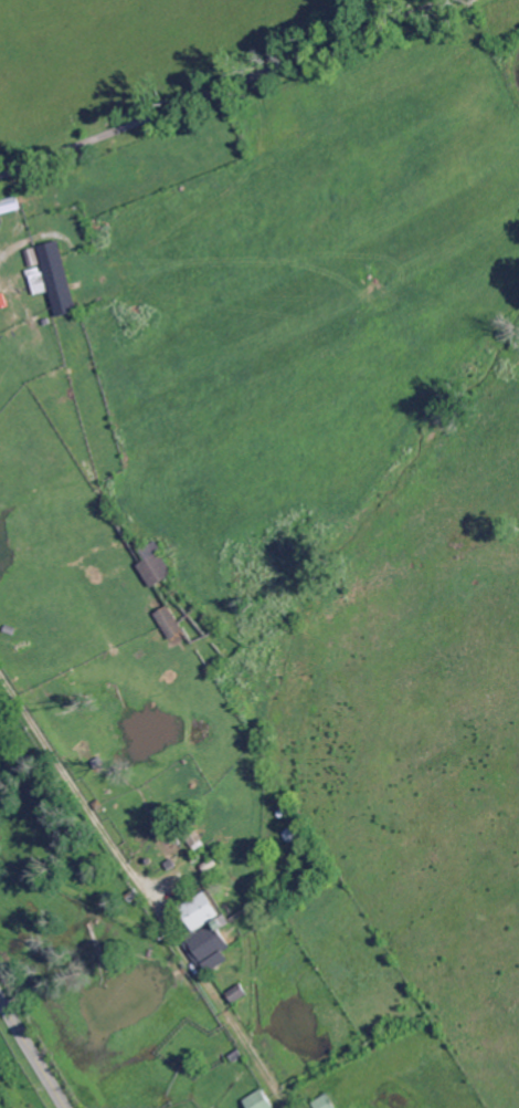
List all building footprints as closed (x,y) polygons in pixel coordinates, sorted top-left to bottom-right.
[(22,209),(0,216),(0,202),(8,199),(19,196),(22,209)] [(57,318),(56,317),(56,316),(38,248),(60,241),(78,311),(80,313),(57,318)] [(30,268),(25,251),(35,248),(41,264),(30,268)] [(34,296),(30,276),(44,273),(49,292),(34,296)] [(52,306),(45,307),(44,300),(39,301),(38,296),(42,296),(49,294),(52,306)] [(152,589),(138,567),(148,562),(141,552),(158,541),(165,553),(161,554),(176,575),(152,589)] [(172,641),(156,615),(170,606),(187,633),(172,641)] [(98,771),(93,763),(100,757),(106,765),(103,767),(98,771)] [(11,773),(7,765),(10,763),(13,761),(19,769),(18,770),(11,773)] [(99,813),(94,804),(99,799),(103,804),(106,807),(103,809),(99,813)] [(197,853),(183,834),(195,826),(205,840),(202,843),(205,847),(197,853)] [(182,845),(166,842),(176,834),(182,845)] [(206,874),(202,866),(214,858),(219,866),(206,874)] [(165,875),(162,869),(167,867),(165,864),(172,859),(178,867),(165,875)] [(197,882),(191,875),(188,869),(194,864),(197,863),(205,877),(203,878),(197,882)] [(220,877),(216,870),(223,866),(226,872),(220,877)] [(229,885),(223,878),(229,875),(233,881),(231,882),(229,885)] [(211,973),(186,934),(188,933),(189,932),(180,919),(180,918),(183,916),(187,913),(183,909),(212,890),(229,914),(216,922),(221,929),(233,947),(224,952),(230,961),(211,973)] [(50,971),(41,969),(42,961),(52,963),(50,971)] [(235,1004),(227,993),(242,984),(247,991),(250,994),(235,1004)] [(263,1089),(276,1107),(251,1107),(245,1100),(251,1097),(263,1089)] [(328,1094),(337,1107),(317,1107),(314,1102),(324,1096),(328,1094)]
